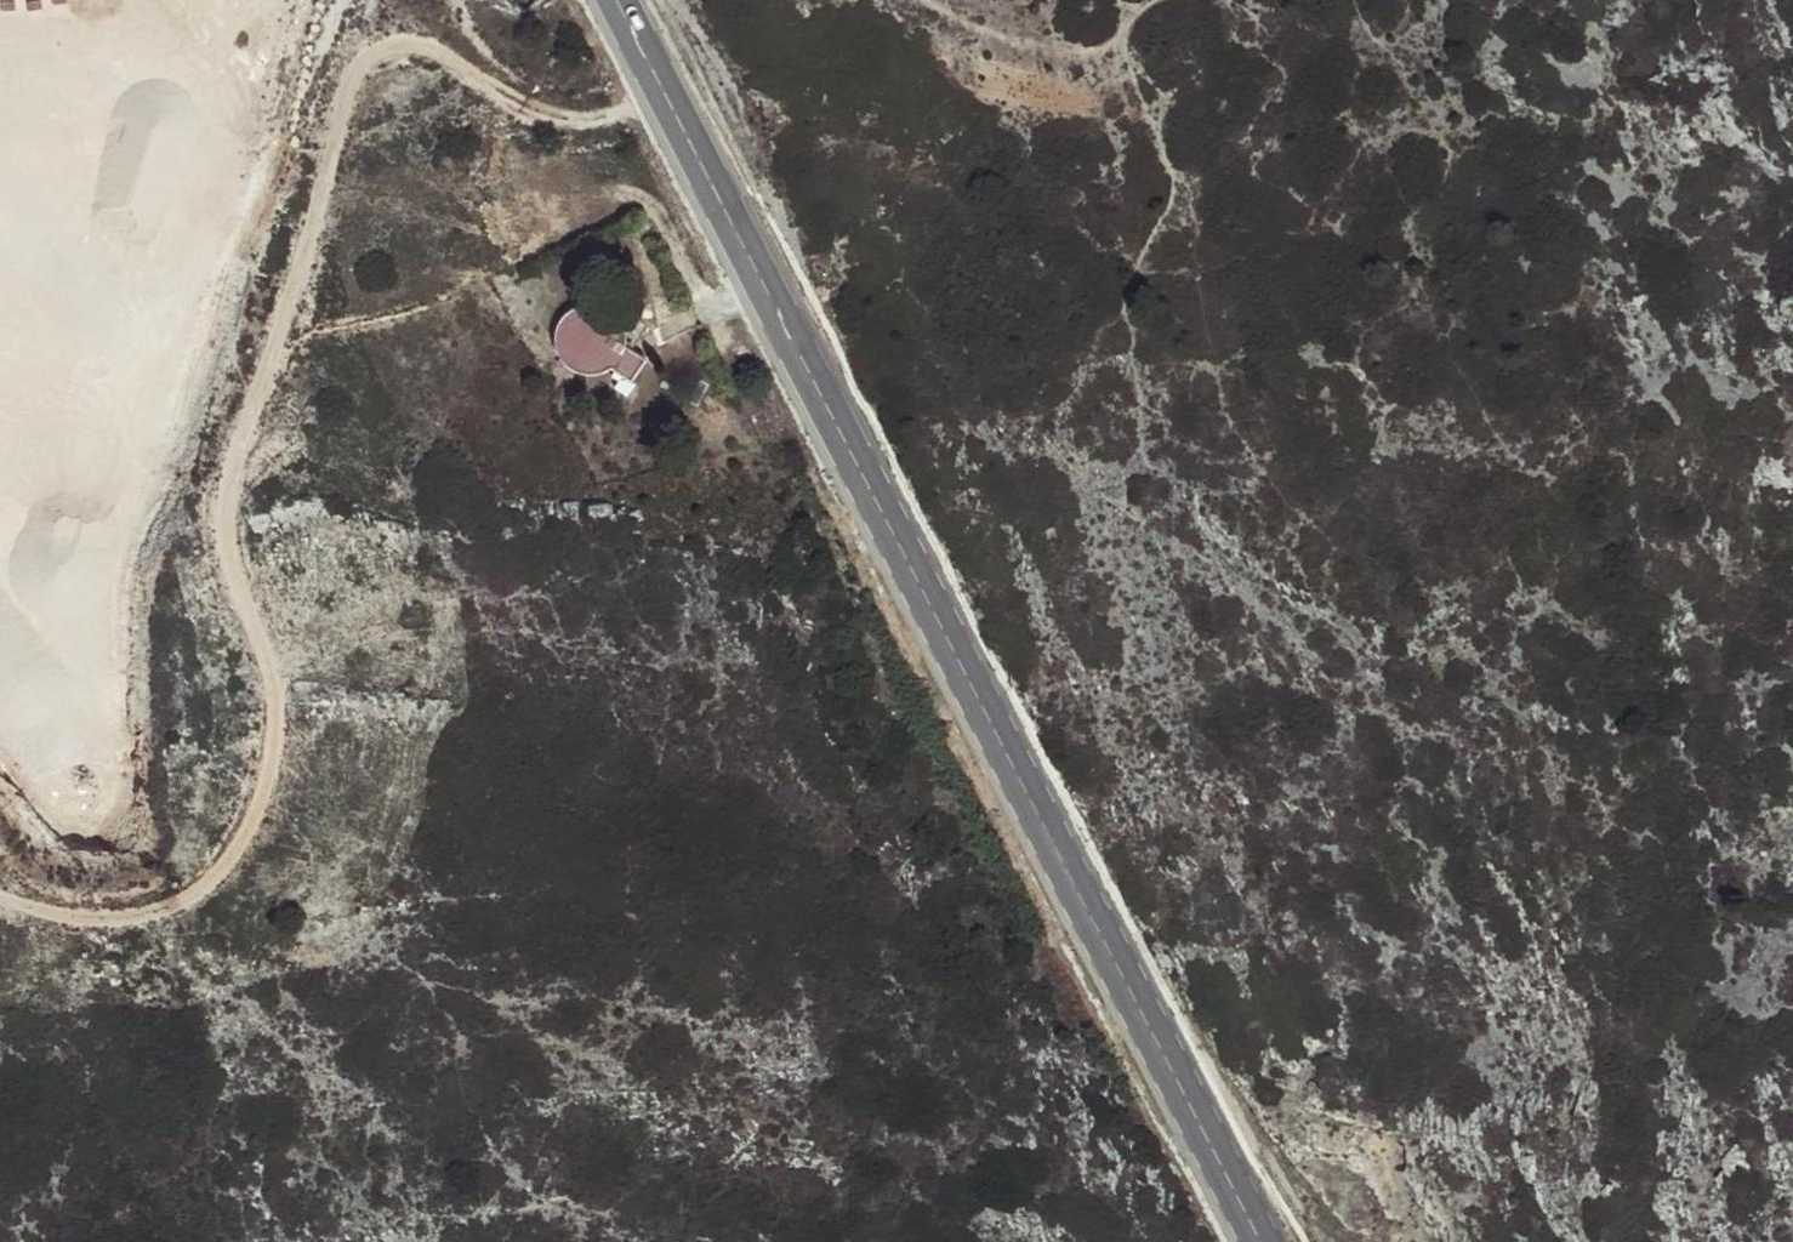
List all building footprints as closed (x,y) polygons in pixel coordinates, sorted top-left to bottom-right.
[(629,346),(631,343),(626,340),(626,337),(624,331),(623,324),(621,321),(618,315),(613,310),(607,306),(602,304),(597,302),(590,301),(579,303),(571,306),(566,310),(560,317),(556,325),(554,333),(554,342),(557,353),(561,360),(569,367),(579,372),(590,374),(604,371),(611,367),(631,382),(647,358),(629,346)]
